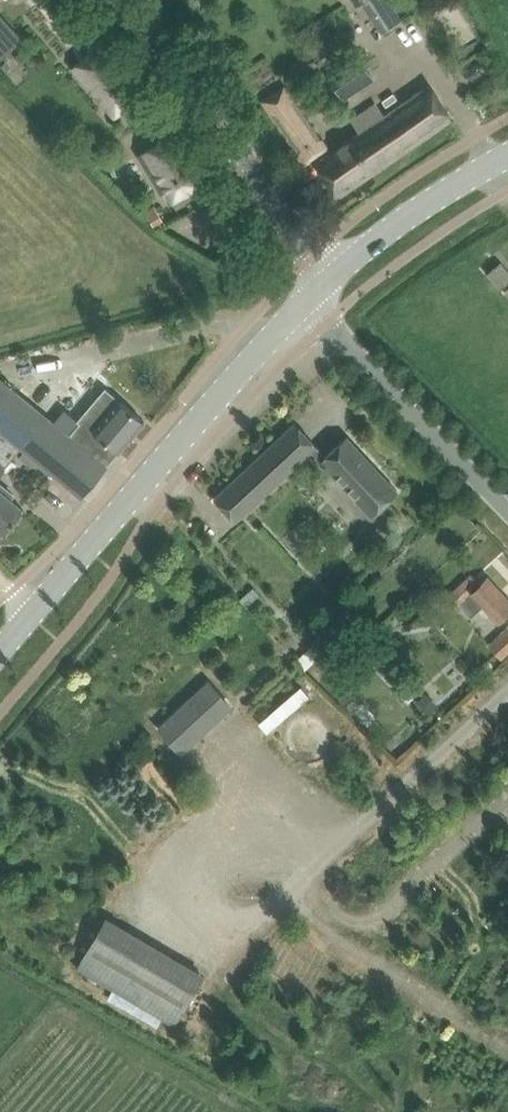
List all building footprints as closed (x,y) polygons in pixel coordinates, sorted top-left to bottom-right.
[(436,7),(450,44),(473,35),(460,0),(453,0),(436,7)] [(2,38),(13,29),(0,13),(0,35),(2,38)] [(142,91),(141,90),(101,44),(74,67),(114,114),(142,91)] [(355,57),(359,55),(358,53),(328,72),(344,97),(345,97),(343,93),(367,77),(369,81),(374,78),(373,77),(369,80),(355,57)] [(316,162),(339,195),(452,117),(429,84),(384,115),(376,103),(352,119),(360,131),(316,162)] [(265,102),(306,162),(327,148),(294,101),(285,88),(284,88),(287,93),(269,105),(266,101),(265,102)] [(194,161),(176,132),(140,154),(162,191),(166,189),(177,207),(206,190),(190,164),(194,161)] [(149,208),(146,210),(154,223),(157,228),(159,226),(166,222),(155,205),(149,208)] [(0,382),(0,427),(22,446),(25,448),(50,469),(82,495),(88,488),(100,474),(119,450),(131,437),(134,433),(145,420),(107,389),(105,387),(79,418),(81,420),(69,435),(32,405),(2,380),(0,382)] [(214,498),(235,520),(317,445),(296,422),(214,498)] [(6,466),(21,448),(0,431),(0,474),(6,466)] [(346,435),(325,455),(320,459),(372,514),(398,490),(346,435)] [(3,533),(24,509),(10,497),(14,493),(0,482),(0,531),(3,533)] [(444,599),(453,610),(460,603),(472,615),(484,604),(498,621),(507,612),(507,598),(488,576),(480,583),(472,574),(444,599)] [(420,589),(408,601),(420,614),(432,602),(420,589)] [(502,657),(507,652),(507,627),(490,644),(502,657)] [(305,668),(328,647),(319,638),(296,659),(305,668)] [(182,750),(231,705),(209,682),(160,727),(182,750)] [(301,685),(259,722),(268,731),(309,695),(301,685)] [(426,693),(419,699),(429,711),(436,705),(426,693)] [(105,920),(77,967),(112,987),(143,1005),(145,1007),(162,1016),(174,1024),(202,977),(105,920)]
